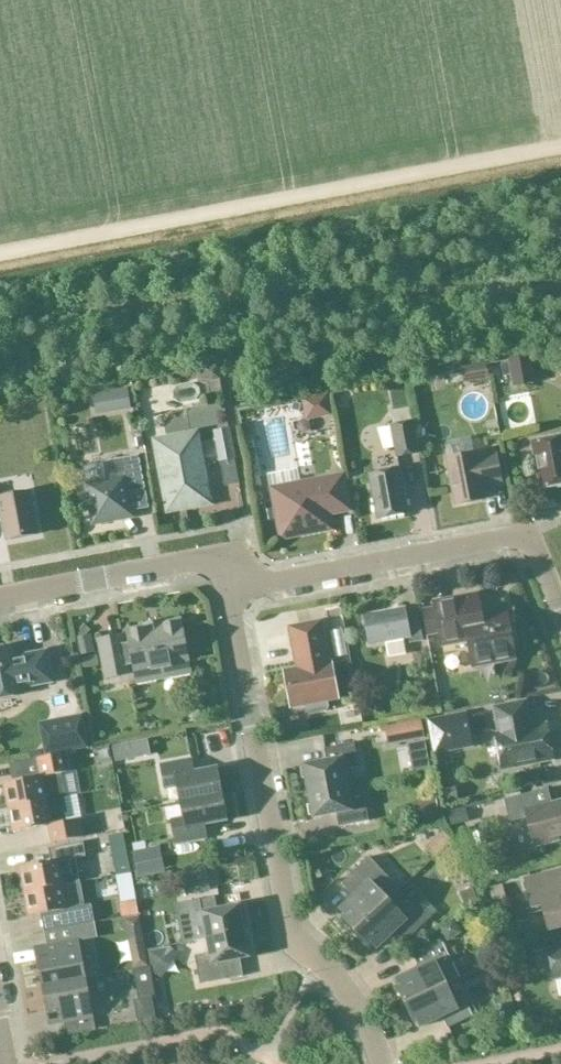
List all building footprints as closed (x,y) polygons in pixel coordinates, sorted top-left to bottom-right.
[(528,357),(510,360),(515,386),(532,383),(528,357)] [(127,388),(92,394),(96,416),(131,410),(131,406),(134,405),(132,391),(128,392),(127,388)] [(314,399),(297,421),(316,435),(333,413),(314,399)] [(26,428),(39,425),(35,409),(22,412),(26,428)] [(413,423),(391,427),(397,457),(418,453),(413,423)] [(229,429),(214,432),(220,462),(234,459),(229,429)] [(156,443),(169,510),(208,503),(207,498),(209,495),(207,484),(204,482),(195,435),(156,443)] [(532,443),(541,489),(551,487),(554,489),(560,488),(560,438),(532,443)] [(446,460),(455,506),(485,500),(482,486),(501,482),(496,456),(477,459),(476,454),(446,460)] [(86,485),(93,524),(132,517),(127,490),(144,486),(139,456),(102,463),(105,482),(86,485)] [(400,470),(369,476),(377,520),(408,514),(400,470)] [(278,492),(276,495),(275,499),(275,504),(282,538),(329,529),(327,514),(348,510),(342,477),(286,488),(282,489),(278,492)] [(1,514),(6,541),(38,535),(30,493),(0,498),(0,514),(1,514)] [(477,595),(434,603),(435,609),(422,612),(427,636),(439,633),(442,647),(468,642),(473,668),(515,660),(512,644),(516,639),(514,631),(509,627),(506,611),(491,614),(491,609),(484,604),(479,605),(477,595)] [(404,609),(364,616),(369,646),(409,638),(410,644),(423,641),(418,613),(406,615),(404,609)] [(188,663),(180,622),(128,632),(130,646),(123,647),(121,637),(99,641),(106,678),(128,674),(126,662),(133,661),(135,673),(152,669),(153,672),(170,669),(169,666),(188,663)] [(329,708),(327,698),(336,697),(330,664),(327,665),(319,625),(292,630),(298,663),(300,662),(302,672),(286,675),(292,705),(304,702),(306,713),(311,715),(326,712),(329,708)] [(0,649),(0,699),(22,695),(21,689),(52,683),(46,652),(15,658),(13,647),(0,649)] [(499,734),(495,735),(502,770),(554,760),(547,725),(530,728),(525,702),(494,708),(499,734)] [(81,717),(40,724),(46,756),(86,748),(81,717)] [(422,749),(421,727),(383,729),(384,751),(422,749)] [(308,793),(346,785),(344,771),(359,768),(354,744),(324,749),(327,762),(304,767),(308,793)] [(59,774),(70,772),(67,754),(36,759),(40,777),(4,784),(8,808),(64,798),(59,774)] [(180,803),(222,795),(217,769),(194,773),(192,760),(161,766),(165,789),(177,786),(180,803)] [(346,785),(308,793),(313,819),(336,814),(339,827),(369,822),(364,797),(349,800),(346,785)] [(504,801),(510,823),(527,818),(535,847),(559,841),(557,837),(560,836),(560,802),(538,808),(534,793),(504,801)] [(222,795),(180,803),(183,819),(171,822),(176,844),(206,838),(204,825),(227,821),(222,795)] [(79,820),(66,823),(64,814),(67,814),(64,798),(8,808),(13,833),(49,826),(52,844),(83,838),(79,820)] [(24,893),(64,886),(77,883),(74,869),(73,860),(86,857),(83,843),(48,849),(51,863),(20,868),(24,893)] [(355,933),(400,890),(369,858),(341,884),(342,885),(345,882),(357,895),(340,911),(345,917),(343,920),(355,933)] [(548,931),(560,928),(560,871),(525,880),(533,914),(544,912),(548,931)] [(91,905),(82,907),(77,883),(64,886),(24,893),(29,917),(59,912),(62,930),(95,923),(91,905)] [(413,912),(396,895),(400,891),(400,890),(355,933),(367,946),(370,943),(376,949),(394,932),(404,944),(431,919),(419,906),(413,912)] [(246,925),(243,909),(240,909),(240,906),(217,910),(215,897),(185,903),(189,928),(204,925),(206,939),(245,932),(243,926),(246,925)] [(116,908),(117,921),(137,920),(136,906),(116,908)] [(120,926),(127,952),(143,948),(136,922),(120,926)] [(209,954),(195,956),(200,985),(230,980),(227,962),(249,958),(249,955),(252,954),(249,938),(246,938),(245,932),(206,939),(209,954)] [(42,987),(85,979),(78,940),(35,948),(42,987)] [(446,986),(460,979),(442,944),(414,958),(419,969),(397,980),(401,988),(397,989),(405,1005),(446,986)] [(548,952),(554,979),(560,978),(560,949),(548,952)] [(149,974),(130,974),(131,998),(150,998),(149,974)] [(85,979),(42,987),(50,1026),(93,1018),(85,979)] [(453,999),(446,986),(405,1005),(413,1021),(416,1020),(420,1028),(442,1017),(448,1029),(473,1017),(462,995),(453,999)] [(134,1001),(138,1023),(156,1019),(152,998),(134,1001)]
